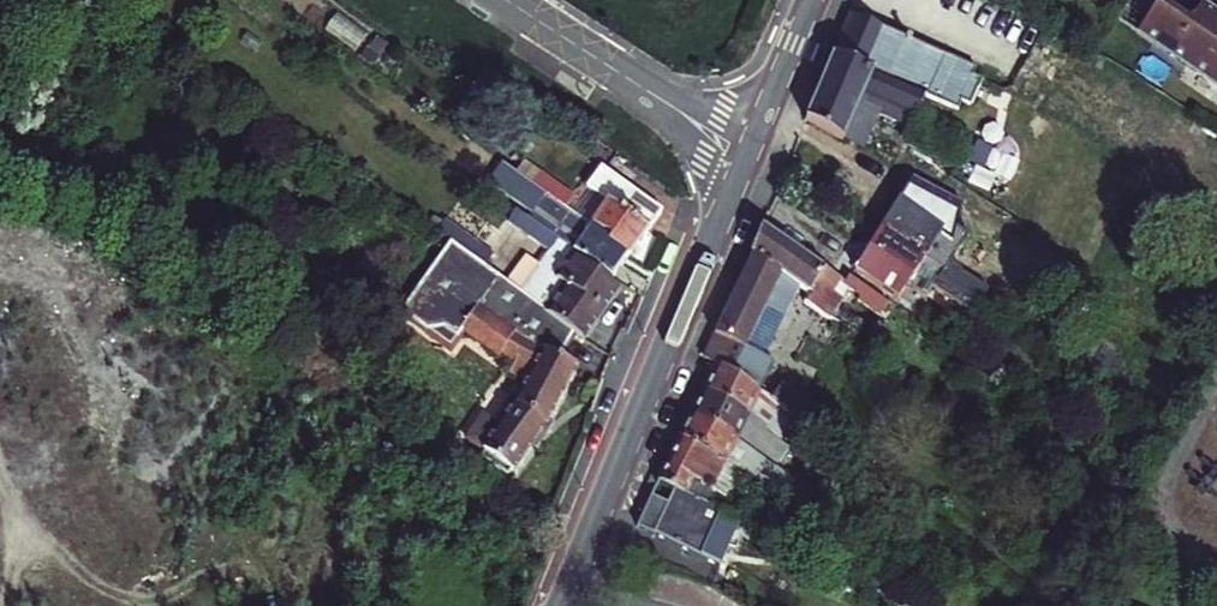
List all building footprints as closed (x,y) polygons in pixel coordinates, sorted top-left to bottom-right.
[(1144,29),(1216,81),(1216,14),(1208,8),(1203,9),(1193,23),(1163,1),(1144,29)] [(850,13),(805,119),(845,140),(860,107),(911,130),(928,98),(959,111),(963,103),(971,107),(984,79),(975,75),(978,68),(850,13)] [(373,69),(346,50),(339,59),(366,79),(373,69)] [(530,184),(539,172),(524,162),(515,174),(530,184)] [(525,218),(590,266),(609,280),(625,260),(608,248),(611,244),(588,227),(565,210),(530,184),(515,174),(500,163),(489,177),(532,209),(525,218)] [(601,166),(586,187),(607,203),(588,227),(611,244),(608,248),(625,260),(627,256),(660,210),(601,166)] [(573,198),(539,172),(530,184),(565,210),(573,198)] [(573,198),(565,210),(588,227),(607,203),(586,187),(576,200),(573,198)] [(900,199),(881,228),(925,256),(945,268),(937,279),(966,299),(976,284),(962,274),(964,271),(952,262),(969,236),(942,218),(937,225),(900,199)] [(537,269),(599,315),(617,291),(588,270),(590,266),(525,218),(515,211),(505,225),(516,234),(518,231),(549,253),(537,269)] [(751,254),(754,256),(811,296),(807,302),(843,327),(849,318),(837,310),(844,299),(833,292),(842,279),(808,255),(782,237),(762,223),(751,254)] [(815,246),(788,228),(782,237),(808,255),(815,246)] [(898,297),(925,256),(881,228),(854,269),(898,297)] [(569,331),(449,243),(400,308),(445,346),(478,305),(524,339),(557,357),(569,331)] [(792,328),(807,302),(811,296),(754,256),(703,360),(717,370),(754,393),(767,371),(755,363),(777,319),(792,328)] [(581,339),(599,315),(537,269),(518,294),(569,331),(581,339)] [(889,303),(849,277),(845,284),(861,295),(858,300),(881,316),(889,303)] [(524,339),(478,305),(460,328),(497,354),(498,352),(529,369),(515,400),(496,426),(480,414),(463,437),(480,449),(478,454),(505,475),(508,470),(511,472),(528,451),(543,428),(573,366),(557,357),(524,339)] [(754,393),(717,370),(703,395),(752,420),(755,417),(768,427),(767,430),(782,440),(796,419),(789,414),(767,401),(754,393)] [(780,381),(767,401),(789,414),(796,419),(858,465),(871,447),(780,381)] [(703,395),(692,417),(762,453),(776,463),(788,446),(752,420),(703,395)] [(762,453),(692,417),(680,440),(749,476),(759,482),(778,495),(793,475),(776,463),(762,453)] [(724,514),(749,476),(680,440),(659,480),(676,488),(724,514)] [(720,565),(741,522),(724,514),(676,488),(654,533),(720,565)]
